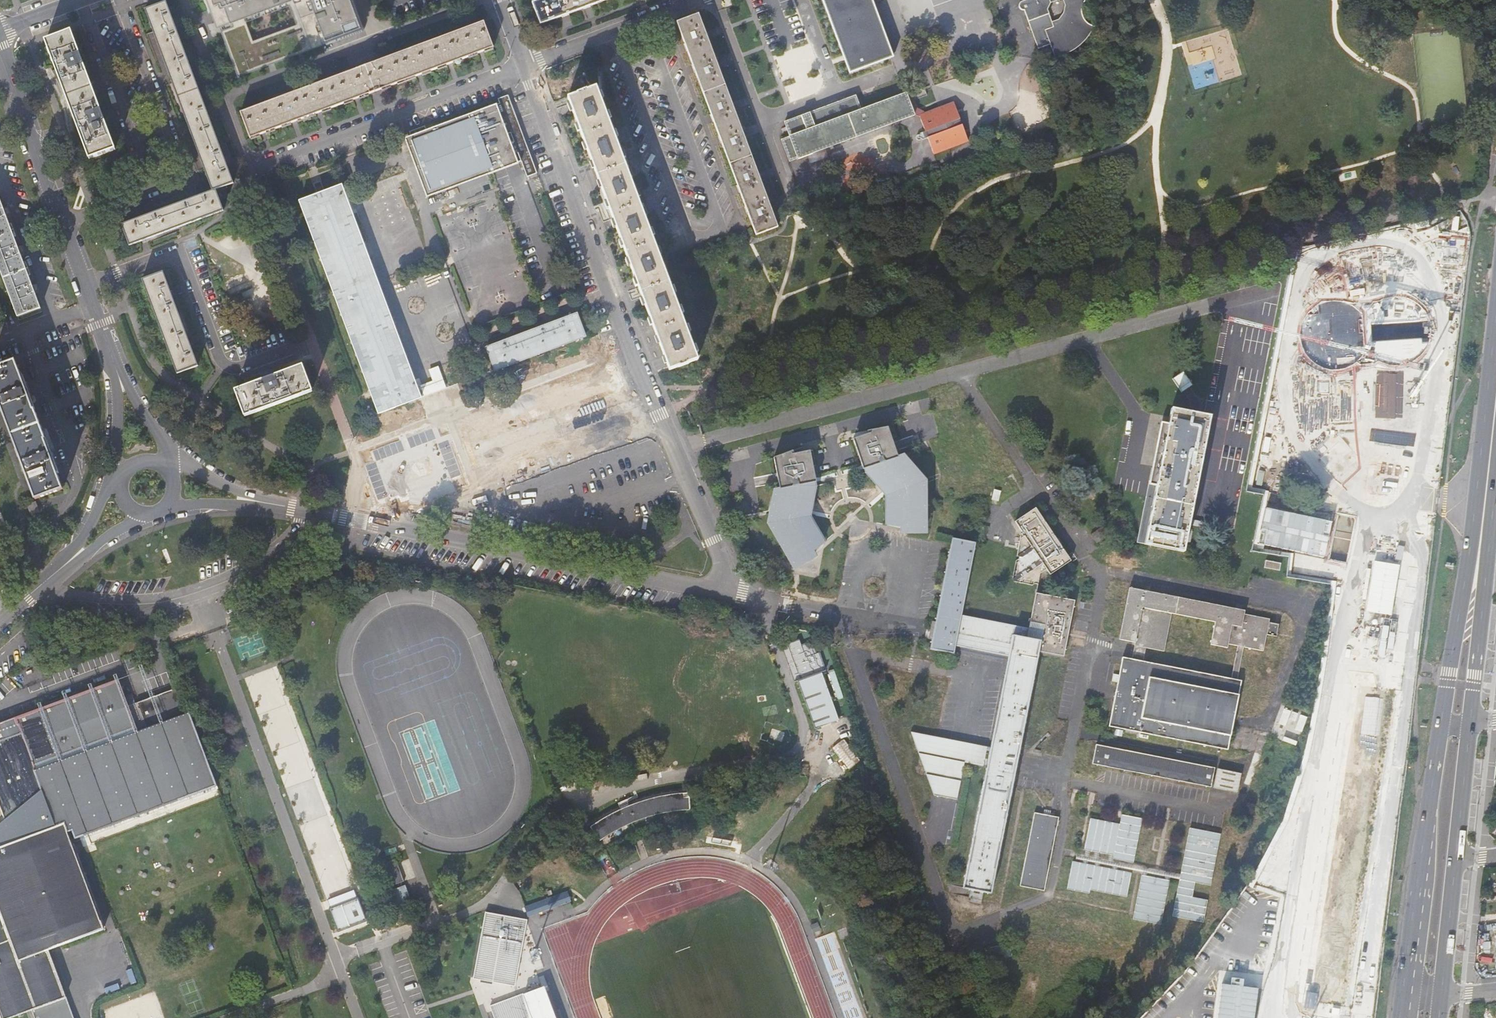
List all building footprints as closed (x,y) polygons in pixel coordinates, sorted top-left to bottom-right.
[(226,80),(356,29),(345,0),(197,0),(226,80)] [(614,0),(551,0),(535,6),(543,27),(614,0)] [(889,57),(891,56),(870,0),(822,0),(849,71),(888,57),(889,57)] [(1017,10),(1022,12),(1037,50),(1049,46),(1054,60),(1064,56),(1074,51),(1080,47),(1085,40),(1088,35),(1091,29),(1087,28),(1084,26),(1082,23),(1080,18),(1080,14),(1082,8),(1084,2),(1085,0),(1023,0),(1023,1),(1020,3),(1017,6),(1017,10)] [(123,226),(131,248),(225,213),(221,202),(229,199),(225,188),(236,185),(170,3),(148,10),(214,192),(123,226)] [(699,15),(678,23),(757,235),(778,227),(730,97),(699,15)] [(335,110),(496,50),(486,24),(409,52),(244,114),(254,140),(335,110)] [(87,158),(114,148),(71,34),(45,43),(87,158)] [(980,72),(992,68),(989,62),(978,66),(980,72)] [(792,163),(917,119),(909,95),(906,96),(862,112),(857,98),(787,123),(792,138),(784,141),(787,150),(792,163)] [(494,175),(523,163),(525,162),(531,179),(539,176),(509,98),(502,101),(504,104),(501,105),(472,117),(473,120),(429,137),(426,129),(412,134),(415,142),(434,193),(492,170),(494,175)] [(953,100),(923,112),(918,114),(931,149),(967,138),(961,122),(958,123),(956,118),(959,116),(953,100)] [(577,116),(673,385),(695,377),(599,109),(577,116)] [(425,255),(398,178),(381,184),(386,196),(380,198),(392,231),(395,230),(406,262),(425,255)] [(314,187),(317,195),(325,192),(322,184),(314,187)] [(342,186),(325,192),(317,195),(299,202),(378,413),(421,397),(383,294),(342,186)] [(33,293),(32,290),(18,250),(17,247),(5,212),(0,199),(0,273),(17,321),(40,312),(33,293)] [(1016,212),(1023,207),(1018,200),(1011,206),(1016,212)] [(1044,241),(1050,236),(1045,230),(1039,236),(1044,241)] [(1464,265),(1466,238),(1439,236),(1437,269),(1453,270),(1454,265),(1464,265)] [(532,304),(511,240),(495,245),(516,310),(532,304)] [(504,315),(487,249),(469,254),(487,319),(504,315)] [(1352,272),(1351,252),(1341,253),(1342,272),(1352,272)] [(142,279),(177,373),(199,365),(164,271),(142,279)] [(1355,284),(1344,286),(1348,303),(1359,300),(1355,284)] [(1366,315),(1365,318),(1365,317),(1359,310),(1352,305),(1344,302),(1336,301),(1328,301),(1320,304),(1313,308),(1307,314),(1302,323),(1300,332),(1301,342),(1304,351),(1310,359),(1317,365),(1327,369),(1336,370),(1345,368),(1353,365),(1360,359),(1365,352),(1367,348),(1372,354),(1380,361),(1390,364),(1400,365),(1410,363),(1418,358),(1425,350),(1430,341),(1431,332),(1430,322),(1426,313),(1420,305),(1413,300),(1405,297),(1397,296),(1388,297),(1380,300),(1372,307),(1366,315)] [(422,324),(435,360),(470,348),(457,312),(422,324)] [(496,368),(585,335),(577,313),(488,346),(496,368)] [(11,361),(0,365),(0,416),(31,499),(59,488),(47,457),(23,394),(11,361)] [(299,382),(302,393),(313,389),(303,363),(295,367),(296,371),(299,382)] [(439,365),(429,369),(433,380),(419,385),(423,395),(447,387),(439,365)] [(296,371),(295,367),(291,368),(290,366),(245,382),(246,384),(236,388),(246,414),(302,393),(299,382),(296,371)] [(1180,393),(1191,386),(1181,372),(1171,378),(1180,393)] [(1159,423),(1146,485),(1153,486),(1142,544),(1180,552),(1184,529),(1187,513),(1207,417),(1169,409),(1166,424),(1159,423)] [(888,427),(868,431),(869,433),(853,439),(863,469),(866,468),(868,472),(887,495),(888,526),(903,529),(903,533),(925,533),(925,481),(902,455),(898,457),(888,427)] [(1319,458),(1337,478),(1360,457),(1342,438),(1319,458)] [(774,458),(781,491),(776,490),(770,523),(796,568),(815,557),(813,553),(824,543),(809,517),(815,487),(814,483),(817,482),(810,450),(794,454),(793,450),(774,458)] [(1270,469),(1278,471),(1282,457),(1274,455),(1270,469)] [(1134,543),(1142,544),(1153,486),(1146,485),(1134,543)] [(28,515),(36,511),(32,502),(25,505),(28,515)] [(1325,560),(1333,520),(1262,506),(1254,547),(1325,560)] [(1067,562),(1069,560),(1034,508),(1031,510),(1067,562)] [(1020,530),(1019,531),(1034,552),(1025,559),(1016,557),(1012,582),(1031,585),(1033,575),(1044,567),(1049,574),(1067,562),(1031,510),(1014,521),(1020,530)] [(1010,581),(1012,582),(1016,557),(1025,559),(1034,552),(1019,531),(1010,581)] [(961,764),(983,768),(960,889),(988,895),(1034,653),(1059,657),(1059,655),(1056,641),(1051,640),(1053,629),(1061,629),(1065,625),(1070,601),(1029,593),(1023,628),(966,616),(980,544),(950,537),(933,623),(930,641),(928,650),(949,654),(953,655),(954,648),(957,648),(1004,658),(1003,662),(987,748),(907,733),(930,797),(954,801),(961,764)] [(1392,615),(1401,564),(1374,559),(1366,610),(1392,615)] [(1260,568),(1276,571),(1277,564),(1262,561),(1260,568)] [(1119,636),(1128,588),(1124,587),(1114,638),(1119,639),(1119,636)] [(1119,636),(1119,639),(1130,641),(1129,644),(1140,646),(1159,650),(1166,613),(1209,622),(1205,645),(1222,648),(1222,643),(1232,645),(1225,678),(1137,661),(1126,659),(1118,657),(1114,677),(1232,700),(1236,680),(1232,679),(1238,646),(1258,650),(1264,618),(1239,613),(1240,609),(1237,609),(1236,613),(1218,609),(1218,605),(1128,588),(1119,636)] [(1059,655),(1065,625),(1061,629),(1053,629),(1051,640),(1056,641),(1059,655)] [(1137,661),(1140,646),(1129,644),(1126,659),(1137,661)] [(953,668),(956,652),(957,648),(954,648),(953,655),(949,654),(947,666),(953,668)] [(957,648),(956,652),(1003,662),(1004,658),(957,648)] [(137,673),(136,657),(128,657),(128,673),(137,673)] [(817,728),(840,720),(824,673),(800,682),(817,728)] [(1232,700),(1114,677),(1104,726),(1121,729),(1121,732),(1132,734),(1133,732),(1222,749),(1232,700)] [(0,737),(0,1017),(27,1017),(32,1016),(33,1017),(72,1017),(50,956),(106,935),(69,832),(72,831),(75,839),(217,786),(180,687),(129,706),(123,688),(20,726),(21,729),(0,737)] [(1372,725),(1373,713),(1380,714),(1380,707),(1366,706),(1365,724),(1372,725)] [(850,767),(861,759),(845,738),(834,747),(850,767)] [(1093,764),(1097,745),(1090,743),(1086,763),(1093,764)] [(1209,767),(1097,745),(1093,764),(1205,786),(1209,767)] [(1209,786),(1233,791),(1236,773),(1213,768),(1209,786)] [(600,820),(590,827),(601,841),(604,838),(608,836),(611,834),(615,832),(619,829),(622,828),(627,825),(631,823),(636,822),(641,820),(645,818),(650,817),(654,815),(660,814),(664,813),(670,812),(675,811),(681,810),(686,810),(690,810),(690,792),(684,793),(678,793),(671,794),(665,795),(660,796),(653,798),(647,799),(642,801),(636,803),(631,805),(626,807),(619,810),(613,813),(607,816),(600,820)] [(1018,886),(1043,891),(1057,817),(1032,813),(1018,886)] [(1120,824),(1090,818),(1085,849),(1114,855),(1113,859),(1133,863),(1142,819),(1122,815),(1120,824)] [(1221,834),(1190,828),(1172,916),(1203,923),(1208,900),(1192,897),(1195,882),(1211,886),(1221,834)] [(398,863),(396,863),(395,859),(385,863),(393,886),(404,881),(398,863)] [(1131,873),(1074,862),(1069,890),(1089,893),(1090,890),(1127,897),(1131,873)] [(1161,925),(1170,880),(1142,875),(1133,919),(1161,925)] [(357,884),(321,896),(337,943),(373,931),(357,884)] [(406,885),(384,893),(391,912),(412,904),(406,885)] [(574,908),(567,887),(525,902),(533,922),(574,908)] [(526,918),(485,910),(473,977),(516,984),(526,918)] [(837,929),(814,938),(845,1017),(869,1017),(837,929)] [(1256,986),(1244,985),(1244,977),(1232,976),(1231,983),(1219,982),(1216,1017),(1254,1017),(1256,986)] [(545,985),(490,1003),(496,1017),(557,1017),(545,985)]
